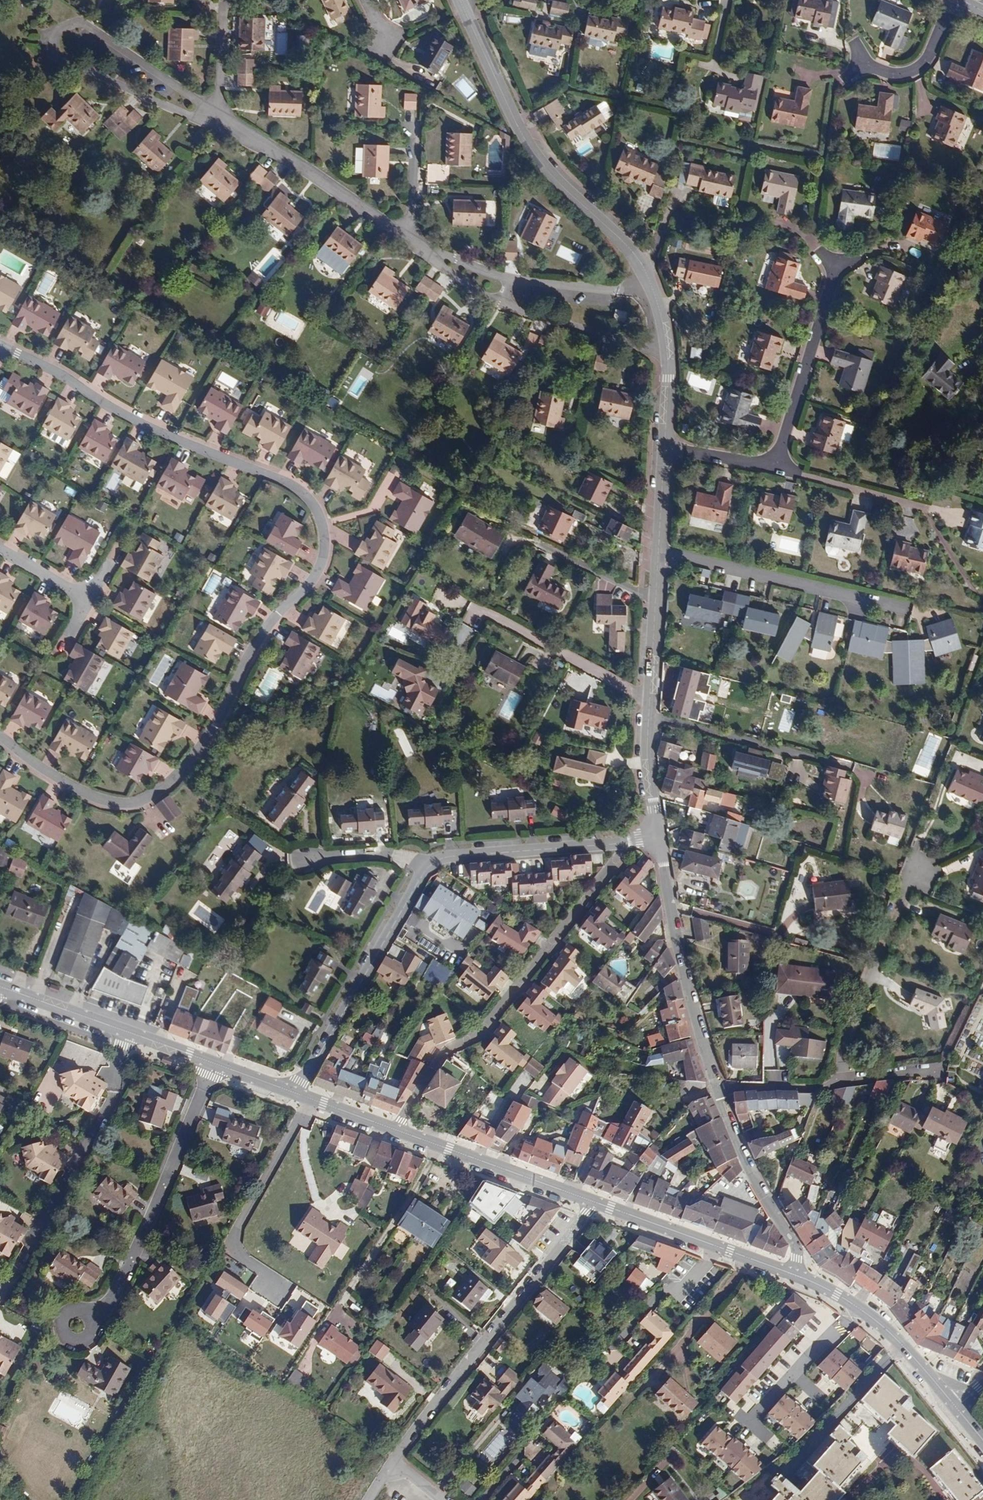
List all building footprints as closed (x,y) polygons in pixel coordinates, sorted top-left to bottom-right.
[(207,0),(193,0),(192,13),(207,14),(207,0)] [(345,0),(323,0),(332,19),(334,18),(337,24),(350,18),(347,12),(350,11),(345,0)] [(405,9),(425,0),(401,0),(405,9)] [(537,0),(521,0),(520,7),(523,8),(535,10),(537,0)] [(831,1),(824,0),(799,0),(795,17),(814,21),(813,24),(826,27),(831,1)] [(566,4),(552,1),(549,14),(563,17),(566,17),(569,4),(566,4)] [(902,36),(911,14),(881,2),(872,23),(889,31),(884,44),(896,50),(897,49),(899,45),(904,47),(907,39),(902,36)] [(704,24),(705,22),(692,18),(693,13),(674,9),(674,11),(662,8),(657,28),(669,31),(670,30),(688,34),(687,37),(700,40),(701,38),(704,24)] [(263,50),(264,18),(240,17),(239,49),(263,50)] [(625,37),(627,26),(610,22),(588,17),(584,34),(587,36),(586,41),(588,43),(591,45),(602,48),(609,45),(610,40),(613,41),(614,35),(625,37)] [(627,26),(628,21),(611,17),(610,22),(627,26)] [(192,61),(193,39),(197,39),(198,23),(191,22),(191,28),(170,27),(169,60),(192,61)] [(706,39),(710,25),(704,24),(701,38),(706,39)] [(570,45),(573,30),(563,27),(562,32),(556,30),(533,25),(529,43),(558,49),(559,43),(570,45)] [(436,73),(452,46),(435,36),(419,63),(436,73)] [(982,87),(982,57),(972,52),(965,69),(952,64),(947,76),(982,91),(982,87)] [(253,73),(253,59),(238,58),(238,73),(253,73)] [(253,85),(253,73),(238,73),(238,85),(253,85)] [(747,75),(744,87),(757,89),(760,77),(747,75)] [(380,106),(381,84),(357,83),(355,116),(384,117),(384,106),(380,106)] [(751,114),(757,89),(744,87),(743,90),(729,88),(730,86),(717,83),(713,104),(725,107),(725,110),(738,113),(739,111),(751,114)] [(300,115),(301,91),(280,90),(280,86),(269,86),(268,113),(300,115)] [(802,128),(810,90),(797,87),(794,102),(776,98),(771,121),(802,128)] [(99,116),(75,93),(57,112),(51,107),(41,117),(55,131),(67,118),(82,132),(99,116)] [(416,108),(416,94),(404,93),(403,108),(416,108)] [(887,133),(891,108),(897,109),(898,99),(892,98),(893,95),(879,93),(877,108),(859,105),(855,129),(887,133)] [(586,133),(605,121),(595,106),(582,114),(576,118),(566,125),(560,115),(563,112),(562,109),(564,107),(558,98),(543,107),(558,130),(561,128),(569,140),(579,134),(584,130),(586,133)] [(123,120),(130,113),(122,104),(111,115),(120,123),(123,120)] [(953,146),(965,117),(941,107),(936,119),(939,120),(932,138),(953,146)] [(131,128),(142,117),(134,109),(130,113),(123,120),(131,128)] [(902,119),(899,129),(907,131),(909,121),(902,119)] [(131,128),(123,120),(120,123),(113,131),(121,139),(131,128)] [(173,154),(157,140),(160,137),(152,130),(133,151),(158,172),(173,154)] [(509,139),(509,135),(500,130),(500,136),(506,137),(506,139),(509,139)] [(470,165),(471,133),(448,132),(446,164),(470,165)] [(387,177),(388,145),(365,144),(363,176),(387,177)] [(635,151),(624,147),(622,151),(634,155),(635,151)] [(655,173),(658,166),(634,155),(622,151),(614,170),(622,174),(621,176),(623,181),(628,183),(633,181),(634,179),(649,185),(651,182),(655,173)] [(240,182),(224,169),(226,166),(218,158),(200,180),(225,200),(240,182)] [(685,184),(690,164),(683,163),(678,182),(685,184)] [(704,167),(690,164),(685,184),(699,187),(698,191),(715,195),(712,205),(727,208),(729,198),(730,199),(735,177),(703,170),(704,167)] [(268,173),(259,165),(248,179),(257,186),(259,184),(268,173)] [(790,215),(797,177),(766,170),(761,193),(779,198),(777,212),(790,215)] [(268,192),(279,178),(270,171),(268,173),(259,184),(268,192)] [(443,184),(443,172),(430,171),(429,183),(442,184),(443,184)] [(661,200),(666,177),(657,174),(654,183),(649,194),(661,200)] [(441,196),(442,184),(429,183),(429,195),(441,196)] [(884,213),(885,201),(875,200),(875,195),(843,191),(837,229),(851,231),(853,216),(871,219),(872,215),(872,211),(884,213)] [(287,235),(302,216),(286,203),(289,199),(280,192),(262,214),(287,235)] [(485,224),(486,201),(453,200),(452,223),(485,224)] [(542,248),(556,218),(535,208),(521,237),(542,248)] [(939,241),(944,229),(946,224),(917,212),(906,236),(918,241),(919,239),(937,246),(939,241)] [(342,274),(363,246),(337,226),(316,254),(342,274)] [(943,243),(948,232),(944,229),(939,241),(943,243)] [(516,259),(517,245),(506,244),(505,259),(516,259)] [(777,257),(775,257),(765,288),(802,300),(806,287),(793,282),(798,265),(790,262),(792,257),(784,254),(782,259),(777,257)] [(717,288),(722,268),(678,259),(675,275),(685,277),(684,280),(717,288)] [(892,306),(904,277),(880,266),(874,278),(878,280),(870,297),(892,306)] [(409,288),(391,276),(394,273),(384,267),(369,289),(396,307),(409,288)] [(35,291),(47,297),(57,278),(46,272),(35,291)] [(261,287),(265,279),(251,272),(247,281),(261,287)] [(2,307),(1,309),(9,314),(24,288),(0,274),(0,306),(2,307)] [(426,295),(435,282),(424,275),(415,288),(426,295)] [(435,301),(444,288),(435,282),(426,295),(435,301)] [(31,297),(15,324),(27,331),(30,325),(50,336),(63,315),(55,311),(55,310),(45,304),(45,305),(31,297)] [(261,301),(255,312),(265,318),(271,307),(261,301)] [(457,345),(469,325),(451,315),(453,311),(443,305),(429,329),(457,345)] [(625,321),(627,312),(616,309),(614,318),(625,321)] [(72,317),(57,344),(69,351),(71,347),(76,349),(77,348),(94,358),(102,344),(94,339),(98,332),(72,317)] [(536,348),(541,337),(530,332),(524,346),(535,351),(536,348)] [(779,353),(783,340),(757,332),(747,363),(770,370),(776,352),(779,353)] [(510,374),(522,354),(504,343),(506,339),(496,333),(482,357),(510,374)] [(546,353),(552,340),(542,335),(541,337),(536,348),(546,353)] [(116,345),(100,373),(112,379),(115,373),(135,385),(148,363),(140,359),(141,358),(130,352),(130,353),(116,345)] [(862,392),(871,361),(834,350),(831,363),(844,367),(839,385),(862,392)] [(874,359),(875,352),(866,350),(864,357),(874,359)] [(606,371),(609,356),(596,353),(593,368),(606,371)] [(962,383),(949,372),(954,365),(941,354),(922,377),(948,399),(962,383)] [(164,360),(149,386),(157,391),(158,389),(166,393),(167,391),(171,393),(164,406),(176,412),(196,378),(164,360)] [(690,374),(688,388),(712,393),(714,378),(690,374)] [(13,377),(5,391),(14,396),(10,403),(35,418),(51,391),(39,384),(36,388),(31,385),(30,386),(13,377)] [(629,418),(634,395),(602,388),(597,411),(629,418)] [(217,428),(229,434),(244,407),(231,399),(231,398),(221,392),(220,393),(213,389),(200,410),(220,421),(217,428)] [(747,414),(752,396),(729,389),(720,420),(757,431),(761,419),(747,414)] [(559,416),(564,395),(541,390),(534,422),(561,428),(564,417),(559,416)] [(332,396),(327,405),(337,410),(342,401),(332,396)] [(72,405),(61,399),(45,426),(71,441),(83,419),(75,414),(75,413),(70,410),(72,405)] [(265,447),(277,454),(293,427),(267,413),(263,420),(254,415),(246,429),(263,439),(262,440),(267,443),(265,447)] [(810,446),(835,453),(840,439),(847,441),(852,426),(844,424),(845,423),(843,423),(822,416),(816,434),(813,433),(810,446)] [(109,427),(97,420),(81,447),(107,462),(119,440),(111,436),(112,435),(106,431),(109,427)] [(325,470),(337,448),(330,444),(330,443),(320,437),(319,438),(305,430),(290,458),(301,464),(305,458),(325,470)] [(129,438),(113,466),(127,474),(137,480),(138,480),(145,484),(158,462),(138,451),(141,445),(129,438)] [(0,441),(0,475),(9,458),(14,450),(0,441)] [(14,450),(9,458),(18,463),(23,455),(14,450)] [(341,456),(326,483),(338,490),(341,486),(346,488),(346,487),(364,497),(372,483),(363,478),(367,471),(341,456)] [(187,466),(174,459),(159,486),(184,500),(189,493),(197,498),(205,484),(188,474),(189,473),(184,470),(187,466)] [(602,505),(613,482),(589,471),(579,493),(602,505)] [(223,478),(208,505),(233,519),(246,498),(237,493),(238,492),(232,489),(235,484),(223,478)] [(396,511),(391,519),(417,534),(435,502),(401,482),(394,495),(407,502),(404,506),(402,505),(398,512),(396,511)] [(723,523),(731,485),(718,482),(715,496),(697,492),(691,516),(723,523)] [(64,493),(74,496),(76,490),(66,487),(64,493)] [(787,523),(793,496),(780,493),(780,497),(761,492),(756,516),(787,523)] [(58,516),(32,502),(31,504),(17,529),(28,536),(31,531),(37,534),(37,533),(46,538),(58,516)] [(570,526),(575,516),(572,515),(550,505),(538,530),(559,539),(566,524),(570,526)] [(586,515),(575,510),(572,515),(575,516),(583,521),(586,515)] [(857,551),(866,513),(853,510),(850,525),(831,521),(826,544),(827,544),(826,550),(828,553),(832,555),(836,552),(837,547),(857,551)] [(972,510),(967,523),(970,525),(964,542),(982,549),(982,514),(972,510)] [(490,558),(505,534),(492,526),(491,528),(478,520),(479,519),(468,512),(455,534),(477,547),(475,549),(490,558)] [(304,525),(284,514),(268,540),(295,556),(303,542),(294,537),(296,535),(298,536),(304,525)] [(70,515),(56,541),(64,546),(65,544),(72,548),(74,546),(78,548),(71,561),(83,568),(102,533),(70,515)] [(626,541),(632,528),(611,518),(605,531),(626,541)] [(356,554),(383,569),(398,543),(391,539),(396,530),(382,522),(372,540),(371,539),(368,544),(363,541),(356,554)] [(563,541),(570,526),(566,524),(559,539),(563,541)] [(123,566),(150,582),(165,556),(158,552),(163,543),(148,535),(139,552),(138,552),(135,557),(130,554),(123,566)] [(922,574),(927,551),(909,546),(909,543),(896,541),(890,567),(922,574)] [(293,564),(266,548),(251,574),(259,578),(254,587),(268,595),(278,578),(279,578),(282,573),(286,576),(293,564)] [(569,591),(548,580),(555,567),(541,559),(534,573),(533,573),(524,591),(559,609),(569,591)] [(385,579),(360,564),(355,572),(357,574),(353,581),(355,582),(352,587),(340,579),(333,591),(367,611),(385,579)] [(10,614),(22,592),(14,587),(14,586),(9,583),(11,578),(0,572),(0,608),(10,614)] [(122,593),(115,605),(142,620),(157,595),(136,582),(131,591),(130,590),(126,596),(122,593)] [(261,603),(234,587),(226,601),(225,600),(219,611),(220,611),(215,619),(237,631),(248,611),(255,614),(261,603)] [(747,608),(749,597),(724,592),(721,602),(689,595),(685,614),(717,622),(720,611),(744,617),(742,628),(774,635),(779,615),(747,608)] [(36,593),(21,620),(47,635),(59,613),(51,609),(51,607),(46,604),(48,600),(36,593)] [(625,624),(626,606),(612,605),(613,594),(597,594),(596,623),(610,623),(609,640),(610,641),(610,649),(616,649),(616,651),(625,651),(625,632),(621,632),(621,624),(625,624)] [(442,647),(451,630),(432,620),(435,614),(425,609),(428,604),(414,597),(400,622),(413,629),(412,631),(442,647)] [(346,619),(324,607),(320,615),(318,615),(315,620),(311,618),(304,629),(331,645),(346,619)] [(830,651),(838,618),(818,613),(814,629),(809,627),(810,625),(796,617),(776,654),(790,662),(804,636),(812,640),(810,647),(830,651)] [(135,633),(108,618),(101,630),(106,632),(102,638),(103,638),(98,647),(120,659),(135,633)] [(925,684),(924,651),(933,651),(934,656),(961,648),(952,619),(925,627),(929,639),(923,641),(923,640),(891,641),(891,642),(886,641),(888,629),(854,621),(848,650),(882,659),(883,652),(892,652),(893,684),(925,684)] [(221,649),(230,654),(238,640),(211,625),(195,652),(216,663),(222,653),(220,651),(221,649)] [(313,661),(321,648),(293,632),(286,644),(292,647),(281,667),(302,679),(307,672),(313,662),(313,661)] [(78,644),(72,656),(78,659),(66,679),(87,692),(92,684),(93,684),(99,674),(98,674),(106,660),(78,644)] [(514,687),(525,667),(495,651),(484,670),(514,687)] [(419,669),(400,658),(393,672),(407,679),(407,680),(405,681),(408,692),(410,691),(411,692),(404,705),(417,712),(421,705),(423,706),(425,702),(432,706),(440,690),(427,683),(425,677),(428,670),(421,666),(419,669)] [(210,677),(184,662),(166,694),(200,714),(206,702),(194,695),(196,691),(199,692),(203,684),(205,685),(210,677)] [(672,700),(674,665),(663,662),(661,700),(672,700)] [(709,674),(683,667),(670,715),(698,722),(700,711),(703,712),(706,702),(694,699),(696,691),(707,694),(709,686),(706,685),(709,674)] [(0,675),(0,703),(6,707),(19,685),(0,675)] [(371,693),(390,703),(395,693),(376,684),(371,693)] [(28,693),(12,720),(24,727),(26,722),(32,725),(33,724),(41,729),(53,708),(28,693)] [(605,728),(610,708),(573,699),(567,727),(581,730),(582,723),(605,728)] [(421,705),(417,712),(422,715),(426,708),(423,706),(421,705)] [(187,724),(159,708),(151,722),(150,721),(144,732),(145,732),(141,740),(162,752),(174,732),(180,735),(187,724)] [(67,720),(51,748),(63,755),(66,749),(87,760),(99,738),(91,734),(92,733),(81,728),(67,720)] [(185,727),(182,737),(199,741),(201,731),(185,727)] [(395,730),(407,757),(414,754),(402,727),(395,730)] [(541,745),(544,734),(535,732),(533,742),(541,745)] [(678,753),(682,740),(677,739),(675,745),(660,741),(657,753),(657,755),(668,758),(671,752),(678,753)] [(160,759),(133,744),(118,770),(139,782),(144,773),(145,774),(148,768),(153,771),(160,759)] [(447,752),(453,755),(456,750),(450,746),(447,752)] [(586,764),(557,756),(553,771),(602,783),(606,768),(603,768),(606,754),(590,750),(586,764)] [(712,772),(716,755),(702,752),(699,766),(712,772)] [(773,762),(737,752),(732,769),(769,779),(773,762)] [(786,765),(773,762),(769,779),(783,782),(786,765)] [(708,782),(691,776),(693,767),(684,764),(682,769),(668,765),(665,775),(681,781),(677,794),(676,796),(688,800),(692,789),(705,793),(707,788),(708,782)] [(844,803),(849,781),(844,780),(846,772),(825,766),(823,774),(825,775),(829,776),(826,785),(823,797),(844,803)] [(17,823),(32,797),(24,792),(22,794),(15,790),(14,792),(9,790),(17,777),(5,770),(0,779),(0,813),(17,823)] [(982,790),(982,778),(972,774),(971,776),(964,774),(954,770),(947,790),(978,803),(979,800),(982,790)] [(305,800),(302,797),(315,781),(302,771),(290,787),(287,785),(276,800),(279,802),(266,819),(279,828),(292,812),(294,814),(305,800)] [(677,794),(681,781),(665,775),(661,788),(661,790),(677,794)] [(743,811),(747,798),(707,788),(705,793),(692,789),(688,800),(702,804),(704,799),(743,811)] [(60,841),(72,820),(52,808),(55,802),(43,796),(28,823),(41,831),(41,832),(51,838),(52,837),(60,841)] [(169,796),(157,805),(166,818),(178,809),(169,796)] [(535,814),(534,800),(524,800),(524,796),(507,797),(507,802),(491,803),(492,818),(509,816),(509,821),(526,819),(525,815),(535,814)] [(700,810),(702,804),(688,800),(687,806),(700,810)] [(452,821),(451,806),(441,807),(441,803),(424,804),(424,808),(408,809),(409,825),(426,823),(426,827),(442,826),(442,822),(452,821)] [(555,806),(551,815),(565,821),(569,812),(555,806)] [(385,826),(384,812),(374,812),(374,808),(356,809),(357,814),(340,815),(341,830),(358,829),(358,833),(375,831),(375,827),(385,826)] [(178,809),(166,818),(170,823),(182,813),(178,809)] [(900,838),(906,817),(889,811),(888,815),(876,812),(871,829),(900,838)] [(734,843),(739,823),(710,813),(704,834),(722,839),(734,843)] [(699,850),(704,834),(681,828),(677,843),(699,850)] [(154,838),(142,829),(129,845),(125,842),(126,840),(115,832),(103,847),(114,855),(113,857),(130,869),(154,838)] [(250,872),(262,855),(246,844),(234,860),(232,859),(222,873),(223,875),(211,891),(227,903),(239,886),(241,888),(251,874),(250,872)] [(0,846),(0,866),(8,868),(13,854),(0,846)] [(716,878),(720,860),(686,851),(681,868),(716,878)] [(981,853),(975,869),(979,871),(977,878),(973,887),(982,891),(982,854),(981,853)] [(592,868),(591,855),(571,856),(571,861),(573,877),(586,875),(585,869),(592,868)] [(654,898),(640,887),(648,877),(646,876),(655,865),(645,856),(636,867),(632,864),(625,873),(631,877),(633,879),(630,882),(629,880),(625,878),(625,879),(616,891),(629,901),(628,902),(629,903),(628,905),(632,908),(634,906),(635,907),(636,906),(644,912),(654,898)] [(28,864),(16,857),(12,864),(25,871),(28,864)] [(943,867),(946,875),(965,866),(962,859),(943,867)] [(573,877),(571,861),(551,863),(552,874),(552,878),(560,877),(561,882),(561,884),(573,882),(573,877)] [(492,884),(491,867),(491,863),(471,864),(472,877),(479,877),(479,881),(479,884),(492,884)] [(512,878),(511,865),(491,867),(492,884),(493,888),(505,888),(505,887),(505,881),(513,880),(512,878)] [(656,867),(656,866),(655,865),(646,876),(648,877),(656,867)] [(368,907),(376,891),(373,889),(378,881),(365,874),(363,877),(357,874),(354,879),(357,880),(352,888),(350,887),(352,884),(339,876),(330,891),(343,899),(346,893),(349,894),(348,896),(351,898),(343,912),(356,919),(364,905),(368,907)] [(553,883),(552,878),(552,874),(532,876),(534,897),(534,905),(547,904),(547,896),(547,895),(546,889),(553,888),(553,883)] [(534,897),(532,876),(512,878),(513,880),(513,886),(513,891),(521,891),(521,896),(521,898),(534,897)] [(850,907),(847,881),(812,885),(815,911),(850,907)] [(66,909),(74,887),(70,885),(62,908),(66,909)] [(464,939),(482,912),(440,885),(423,912),(464,939)] [(85,896),(86,893),(74,887),(66,909),(67,910),(74,891),(85,896)] [(40,927),(48,905),(13,892),(5,914),(40,927)] [(83,981),(104,924),(124,932),(132,918),(86,893),(85,896),(56,971),(83,981)] [(644,943),(664,918),(660,896),(632,933),(630,931),(625,938),(624,939),(630,943),(635,936),(644,943)] [(618,937),(603,924),(608,917),(612,912),(598,902),(590,912),(596,916),(598,918),(595,921),(593,919),(590,917),(580,929),(594,940),(593,942),(594,942),(592,944),(597,948),(598,946),(599,947),(600,946),(608,951),(614,945),(619,938),(618,937)] [(813,921),(814,913),(800,912),(799,920),(813,921)] [(505,917),(500,914),(490,928),(496,932),(502,923),(505,917)] [(963,953),(973,929),(939,914),(931,934),(948,942),(946,946),(963,953)] [(140,961),(148,947),(162,955),(171,939),(160,933),(132,918),(124,932),(92,989),(142,1006),(145,998),(150,982),(140,979),(139,983),(129,979),(139,961),(140,961)] [(710,939),(707,921),(693,918),(698,941),(710,939)] [(525,942),(527,938),(529,940),(535,943),(541,933),(536,929),(525,923),(519,933),(502,923),(496,932),(492,939),(500,944),(499,946),(500,946),(499,948),(504,951),(505,949),(506,950),(507,948),(522,957),(530,945),(527,943),(525,942)] [(167,936),(175,941),(180,932),(172,928),(167,936)] [(770,945),(770,938),(753,933),(752,938),(757,942),(770,945)] [(625,938),(621,934),(618,937),(619,938),(614,945),(618,948),(624,939),(625,938)] [(177,963),(184,946),(171,939),(162,955),(177,963)] [(656,965),(669,947),(658,940),(645,958),(656,965)] [(748,973),(748,941),(728,940),(727,972),(748,973)] [(574,972),(578,966),(575,964),(577,962),(582,955),(569,944),(560,955),(562,956),(566,959),(562,964),(558,961),(554,967),(555,968),(543,983),(544,984),(552,991),(557,994),(563,986),(572,993),(583,979),(574,972)] [(679,980),(675,968),(677,966),(669,947),(656,965),(655,966),(664,977),(661,979),(663,982),(656,988),(661,993),(665,989),(679,980)] [(324,984),(332,969),(329,967),(333,959),(321,951),(316,960),(312,958),(303,973),(307,975),(299,989),(312,996),(320,982),(324,984)] [(426,962),(409,952),(401,964),(387,958),(379,974),(409,990),(426,962)] [(466,971),(472,964),(474,961),(468,956),(460,967),(466,971)] [(488,976),(492,971),(476,958),(474,961),(472,964),(488,976)] [(442,990),(455,973),(434,960),(422,978),(442,990)] [(494,986),(492,984),(495,981),(497,983),(503,987),(510,978),(496,967),(492,971),(488,976),(472,964),(466,971),(460,978),(468,985),(467,986),(468,987),(466,989),(471,993),(473,991),(474,992),(475,990),(488,1000),(498,988),(494,986)] [(830,997),(833,973),(781,966),(779,991),(830,997)] [(638,991),(623,980),(611,972),(604,967),(596,978),(593,983),(627,1007),(638,991)] [(683,999),(679,980),(665,989),(668,1003),(682,1000),(683,999)] [(556,1018),(541,1006),(549,994),(541,988),(536,983),(528,994),(533,998),(535,999),(532,1003),(530,1002),(527,999),(517,1011),(531,1022),(530,1023),(529,1025),(534,1029),(535,1027),(536,1028),(537,1027),(545,1033),(551,1025),(556,1018)] [(552,991),(544,984),(541,988),(549,994),(552,991)] [(200,991),(186,986),(179,1005),(189,1009),(193,999),(196,1000),(200,991)] [(164,998),(166,990),(158,987),(155,995),(164,998)] [(945,1011),(943,1000),(916,989),(910,1006),(919,1009),(927,1013),(928,1015),(931,1030),(945,1027),(943,1012),(945,1011)] [(742,1026),(737,997),(720,999),(725,1029),(742,1026)] [(252,1026),(258,1029),(274,1039),(291,1048),(299,1032),(275,1019),(283,1006),(268,998),(252,1026)] [(688,1022),(682,1000),(668,1003),(669,1010),(661,1012),(665,1027),(666,1027),(688,1022)] [(309,1015),(313,1007),(306,1003),(302,1011),(309,1015)] [(651,1011),(647,1006),(639,1014),(644,1018),(651,1011)] [(187,1039),(196,1016),(176,1009),(167,1031),(187,1039)] [(164,1011),(157,1017),(163,1025),(170,1019),(164,1011)] [(418,1056),(415,1061),(421,1063),(432,1047),(455,1038),(445,1014),(427,1021),(432,1034),(420,1039),(413,1054),(418,1056)] [(560,1024),(564,1019),(559,1015),(556,1018),(551,1025),(556,1029),(560,1024)] [(226,1053),(234,1030),(196,1016),(187,1039),(226,1053)] [(692,1037),(688,1022),(666,1027),(671,1042),(692,1037)] [(524,1057),(509,1046),(514,1040),(517,1035),(503,1024),(496,1034),(501,1038),(503,1040),(501,1043),(499,1042),(495,1039),(485,1051),(499,1061),(498,1062),(498,1063),(497,1065),(502,1069),(504,1067),(505,1067),(506,1066),(514,1072),(519,1065),(524,1057)] [(825,1061),(826,1043),(809,1042),(810,1028),(794,1027),(792,1031),(777,1029),(775,1047),(792,1049),(796,1059),(825,1061)] [(33,1043),(5,1033),(3,1037),(0,1036),(0,1055),(26,1064),(33,1043)] [(667,1043),(659,1034),(648,1037),(651,1047),(667,1043)] [(289,1051),(291,1048),(274,1039),(272,1042),(289,1051)] [(698,1058),(693,1039),(680,1043),(684,1061),(686,1061),(689,1082),(692,1082),(707,1084),(699,1065),(698,1058)] [(347,1064),(355,1050),(338,1040),(330,1054),(347,1064)] [(395,1054),(399,1044),(393,1041),(388,1051),(395,1054)] [(684,1061),(680,1043),(653,1050),(654,1055),(649,1058),(646,1066),(666,1064),(666,1065),(684,1061)] [(756,1069),(756,1046),(733,1045),(733,1069),(756,1069)] [(532,1059),(526,1054),(524,1057),(519,1065),(525,1069),(529,1063),(532,1059)] [(646,1066),(649,1058),(643,1056),(640,1064),(646,1066)] [(532,1059),(529,1063),(525,1069),(536,1078),(544,1068),(540,1065),(532,1059)] [(585,1070),(571,1059),(566,1066),(564,1066),(563,1067),(556,1075),(557,1076),(552,1083),(554,1085),(541,1101),(558,1109),(568,1095),(570,1097),(589,1073),(585,1070)] [(398,1116),(428,1066),(421,1063),(415,1061),(414,1060),(401,1086),(398,1091),(385,1086),(381,1097),(376,1096),(372,1106),(398,1116)] [(444,1109),(467,1074),(448,1062),(446,1061),(423,1096),(444,1109)] [(335,1093),(343,1071),(324,1064),(313,1084),(335,1093)] [(101,1098),(108,1087),(96,1079),(94,1078),(92,1082),(83,1077),(83,1076),(82,1070),(60,1076),(65,1096),(78,1103),(77,1107),(88,1114),(98,1097),(101,1098)] [(357,1101),(365,1080),(343,1071),(335,1093),(357,1101)] [(94,1078),(95,1075),(92,1073),(83,1076),(83,1077),(92,1082),(94,1078)] [(381,1097),(385,1086),(369,1080),(369,1081),(365,1080),(357,1101),(372,1106),(376,1096),(381,1097)] [(705,1088),(706,1084),(692,1082),(689,1082),(688,1082),(684,1081),(682,1095),(705,1088)] [(890,1104),(901,1081),(893,1082),(884,1101),(890,1104)] [(884,1101),(893,1082),(877,1083),(870,1098),(883,1104),(884,1101)] [(172,1113),(178,1095),(163,1090),(151,1086),(148,1095),(139,1121),(161,1128),(167,1111),(172,1113)] [(841,1107),(848,1088),(837,1090),(832,1104),(841,1107)] [(525,1092),(520,1105),(531,1110),(540,1101),(525,1092)] [(809,1118),(818,1094),(801,1095),(784,1092),(757,1094),(756,1092),(746,1093),(748,1111),(767,1110),(799,1109),(807,1111),(805,1117),(809,1118)] [(748,1111),(746,1093),(735,1096),(739,1119),(750,1116),(748,1111)] [(722,1118),(712,1096),(693,1104),(690,1108),(693,1114),(699,1111),(705,1126),(722,1118)] [(507,1144),(519,1129),(520,1130),(531,1110),(520,1105),(513,1102),(497,1132),(488,1149),(500,1154),(506,1144),(507,1144)] [(643,1127),(652,1111),(636,1102),(624,1124),(639,1132),(654,1143),(660,1135),(654,1130),(651,1133),(643,1127)] [(914,1127),(921,1113),(900,1103),(889,1123),(910,1134),(914,1127)] [(252,1150),(259,1128),(230,1118),(231,1113),(218,1108),(212,1125),(226,1130),(223,1140),(252,1150)] [(595,1132),(600,1120),(594,1117),(595,1113),(586,1109),(579,1126),(595,1132)] [(956,1145),(967,1124),(963,1122),(963,1120),(946,1111),(944,1114),(944,1116),(931,1110),(928,1117),(922,1129),(939,1137),(934,1147),(946,1154),(952,1143),(956,1145)] [(922,1129),(928,1117),(921,1113),(914,1127),(921,1131),(922,1129)] [(481,1147),(490,1129),(481,1124),(483,1121),(474,1116),(458,1138),(481,1147)] [(738,1158),(722,1118),(705,1126),(696,1130),(686,1136),(688,1139),(661,1156),(667,1160),(677,1169),(678,1161),(695,1151),(694,1149),(698,1147),(694,1139),(699,1136),(706,1151),(708,1150),(716,1168),(720,1167),(738,1158)] [(604,1140),(612,1124),(607,1123),(600,1120),(595,1132),(594,1135),(604,1140)] [(630,1172),(640,1159),(650,1148),(654,1143),(639,1132),(624,1124),(612,1124),(604,1140),(619,1147),(632,1153),(624,1163),(614,1159),(600,1191),(611,1195),(630,1172)] [(586,1156),(594,1135),(595,1132),(579,1126),(576,1125),(570,1141),(567,1149),(586,1156)] [(353,1155),(355,1147),(340,1141),(344,1129),(337,1126),(330,1142),(324,1152),(334,1156),(337,1149),(353,1155)] [(353,1155),(365,1159),(372,1140),(344,1129),(340,1141),(355,1147),(353,1155)] [(488,1149),(497,1132),(490,1129),(481,1147),(488,1149)] [(799,1139),(796,1130),(789,1132),(794,1142),(799,1139)] [(756,1160),(794,1142),(789,1132),(774,1138),(758,1140),(749,1144),(756,1160)] [(567,1149),(570,1141),(561,1137),(553,1139),(552,1143),(552,1144),(567,1149)] [(543,1169),(552,1144),(552,1143),(538,1138),(534,1147),(524,1143),(521,1151),(516,1150),(512,1158),(543,1169)] [(64,1172),(70,1160),(61,1155),(56,1152),(54,1155),(46,1151),(45,1149),(44,1144),(22,1150),(27,1170),(40,1177),(38,1181),(50,1188),(60,1170),(64,1173),(64,1172)] [(414,1183),(424,1162),(399,1153),(400,1149),(385,1144),(375,1168),(414,1183)] [(581,1168),(586,1156),(567,1149),(552,1144),(543,1169),(559,1175),(564,1162),(581,1168)] [(56,1152),(57,1149),(54,1147),(45,1149),(46,1151),(54,1155),(56,1152)] [(650,1167),(658,1155),(650,1148),(640,1159),(650,1167)] [(614,1159),(615,1156),(601,1149),(585,1185),(600,1191),(614,1159)] [(660,1176),(664,1166),(666,1162),(658,1155),(650,1167),(648,1170),(660,1176)] [(812,1186),(819,1168),(794,1157),(787,1175),(812,1187),(812,1186)] [(733,1168),(741,1164),(738,1158),(720,1167),(727,1174),(733,1168)] [(675,1174),(677,1169),(667,1160),(666,1162),(664,1166),(675,1174)] [(730,1184),(744,1172),(741,1164),(733,1168),(727,1174),(723,1177),(730,1184)] [(369,1185),(375,1171),(366,1167),(360,1181),(369,1185)] [(197,1172),(196,1178),(207,1180),(208,1174),(197,1172)] [(627,1201),(639,1183),(642,1179),(630,1172),(611,1195),(627,1201)] [(515,1194),(488,1176),(469,1206),(496,1223),(515,1194)] [(120,1217),(138,1196),(127,1186),(123,1191),(107,1178),(93,1194),(120,1217)] [(659,1212),(669,1188),(671,1184),(659,1179),(658,1184),(648,1209),(659,1212)] [(361,1201),(369,1185),(360,1181),(352,1197),(361,1201)] [(648,1209),(658,1184),(651,1181),(648,1186),(639,1183),(627,1201),(648,1209)] [(692,1194),(697,1186),(690,1181),(685,1188),(692,1194)] [(219,1214),(216,1202),(225,1199),(221,1184),(203,1189),(204,1194),(187,1199),(193,1222),(219,1214)] [(683,1193),(685,1190),(671,1184),(669,1188),(683,1193)] [(815,1203),(819,1188),(812,1186),(812,1187),(809,1198),(809,1200),(809,1201),(815,1203)] [(689,1208),(686,1206),(691,1196),(683,1193),(669,1188),(659,1212),(681,1221),(684,1221),(689,1208)] [(835,1207),(840,1196),(834,1193),(829,1203),(835,1207)] [(533,1197),(532,1197),(532,1207),(539,1209),(514,1240),(528,1251),(560,1207),(546,1202),(533,1197)] [(754,1225),(759,1210),(725,1198),(724,1202),(717,1200),(713,1199),(710,1204),(707,1203),(702,1201),(699,1203),(696,1202),(689,1208),(684,1221),(751,1246),(762,1228),(754,1225)] [(807,1216),(811,1211),(810,1202),(809,1201),(809,1200),(800,1207),(797,1202),(783,1210),(796,1230),(810,1221),(807,1216)] [(865,1209),(867,1203),(860,1200),(858,1205),(865,1209)] [(433,1247),(449,1223),(415,1201),(400,1226),(433,1247)] [(951,1219),(956,1211),(949,1207),(945,1215),(951,1219)] [(842,1217),(834,1208),(833,1211),(840,1221),(842,1217)] [(312,1241),(323,1221),(322,1220),(324,1216),(312,1209),(297,1232),(312,1241)] [(843,1224),(840,1221),(833,1211),(831,1215),(825,1221),(828,1225),(833,1231),(834,1230),(843,1224)] [(893,1227),(895,1217),(883,1214),(881,1224),(893,1227)] [(26,1232),(17,1226),(12,1224),(10,1227),(1,1223),(1,1221),(0,1218),(0,1256),(7,1260),(17,1242),(20,1244),(26,1232)] [(10,1227),(12,1224),(14,1221),(10,1219),(1,1221),(1,1223),(10,1227)] [(884,1252),(893,1234),(865,1219),(861,1226),(848,1251),(844,1259),(835,1276),(850,1287),(854,1280),(871,1292),(883,1277),(869,1267),(872,1261),(867,1258),(868,1253),(862,1250),(866,1243),(884,1252)] [(978,1237),(982,1228),(965,1219),(960,1228),(978,1237)] [(848,1251),(861,1226),(849,1220),(843,1234),(842,1247),(848,1251)] [(334,1256),(346,1237),(345,1236),(349,1229),(340,1223),(336,1230),(323,1221),(312,1241),(319,1246),(309,1261),(323,1271),(333,1255),(334,1256)] [(821,1237),(815,1227),(810,1221),(796,1230),(807,1248),(821,1237)] [(763,1250),(773,1227),(766,1222),(762,1228),(751,1246),(763,1250)] [(789,1245),(775,1223),(773,1227),(763,1250),(784,1258),(789,1245)] [(824,1234),(816,1224),(815,1227),(821,1237),(824,1234)] [(498,1241),(487,1232),(479,1241),(490,1251),(481,1261),(498,1276),(507,1265),(515,1272),(523,1263),(515,1256),(516,1255),(499,1241),(498,1241)] [(813,1256),(831,1244),(828,1241),(824,1234),(821,1237),(807,1248),(813,1256)] [(676,1263),(685,1253),(639,1236),(631,1247),(639,1250),(676,1263)] [(600,1273),(616,1255),(608,1248),(605,1251),(593,1241),(580,1256),(582,1257),(574,1267),(586,1277),(594,1267),(600,1273)] [(838,1255),(831,1244),(813,1256),(820,1267),(838,1255)] [(894,1255),(898,1247),(893,1244),(889,1251),(889,1252),(894,1255)] [(634,1255),(639,1250),(631,1247),(628,1250),(634,1255)] [(102,1272),(91,1264),(87,1269),(61,1252),(49,1270),(75,1288),(80,1280),(92,1288),(102,1272)] [(835,1276),(844,1259),(838,1255),(820,1267),(835,1276)] [(622,1266),(626,1262),(621,1258),(617,1263),(622,1266)] [(158,1304),(181,1278),(160,1259),(150,1270),(154,1274),(141,1289),(158,1304)] [(910,1277),(916,1265),(911,1262),(905,1274),(910,1277)] [(627,1281),(648,1294),(656,1281),(635,1268),(627,1281)] [(251,1288),(226,1272),(219,1283),(228,1289),(233,1292),(244,1299),(251,1288)] [(485,1301),(492,1292),(471,1275),(453,1297),(469,1311),(479,1300),(485,1301)] [(901,1297),(909,1281),(906,1279),(903,1277),(898,1287),(884,1275),(883,1277),(871,1292),(881,1299),(891,1309),(901,1297)] [(914,1315),(920,1311),(926,1298),(922,1296),(914,1309),(911,1306),(909,1307),(907,1306),(918,1284),(910,1279),(909,1281),(901,1297),(891,1309),(905,1328),(916,1318),(914,1315)] [(233,1292),(228,1289),(222,1297),(228,1300),(233,1292)] [(568,1309),(546,1291),(534,1305),(556,1324),(568,1309)] [(222,1297),(217,1294),(206,1311),(220,1320),(221,1318),(231,1302),(228,1300),(222,1297)] [(751,1387),(799,1331),(804,1325),(815,1312),(793,1294),(769,1322),(774,1327),(721,1391),(736,1404),(751,1387)] [(937,1323),(940,1317),(934,1314),(936,1310),(930,1305),(927,1307),(926,1307),(931,1296),(928,1294),(926,1298),(920,1311),(914,1315),(916,1318),(905,1328),(918,1345),(937,1323)] [(308,1301),(302,1311),(314,1318),(320,1308),(308,1301)] [(237,1306),(231,1302),(221,1318),(227,1322),(237,1306)] [(427,1340),(442,1320),(427,1307),(411,1327),(416,1331),(412,1337),(410,1336),(406,1342),(417,1351),(427,1340)] [(644,1369),(667,1341),(674,1334),(666,1327),(668,1325),(651,1310),(640,1322),(656,1336),(649,1345),(646,1343),(633,1359),(624,1369),(626,1371),(630,1374),(625,1380),(621,1377),(615,1372),(598,1392),(603,1396),(600,1400),(609,1408),(644,1369)] [(314,1318),(302,1311),(293,1324),(289,1321),(281,1335),(301,1347),(318,1321),(314,1318)] [(947,1342),(956,1325),(940,1317),(937,1323),(918,1345),(938,1353),(947,1342)] [(712,1332),(717,1326),(714,1323),(709,1329),(712,1332)] [(980,1359),(982,1353),(975,1340),(981,1330),(976,1327),(970,1324),(958,1346),(961,1348),(952,1359),(972,1367),(980,1359)] [(358,1346),(336,1331),(338,1329),(331,1325),(319,1342),(348,1361),(349,1359),(357,1348),(358,1346)] [(802,1335),(807,1328),(804,1325),(799,1331),(802,1335)] [(952,1359),(961,1348),(958,1346),(956,1345),(964,1327),(956,1325),(947,1342),(938,1353),(952,1359)] [(726,1344),(731,1338),(717,1326),(712,1332),(709,1329),(698,1342),(720,1362),(732,1349),(726,1344)] [(884,1348),(858,1327),(856,1328),(852,1333),(879,1354),(884,1348)] [(732,1349),(737,1343),(731,1338),(726,1344),(732,1349)] [(499,1354),(506,1345),(500,1339),(493,1349),(499,1354)] [(20,1349),(4,1340),(2,1343),(0,1342),(0,1375),(4,1377),(20,1349)] [(391,1350),(378,1340),(369,1352),(382,1362),(391,1350)] [(865,1371),(837,1346),(820,1365),(847,1391),(865,1371)] [(355,1363),(362,1352),(357,1348),(349,1359),(355,1363)] [(115,1396),(130,1369),(110,1359),(102,1373),(85,1363),(78,1376),(115,1396)] [(541,1375),(535,1382),(531,1379),(516,1397),(523,1402),(516,1410),(519,1412),(519,1415),(525,1420),(528,1420),(531,1422),(540,1411),(533,1405),(543,1394),(548,1399),(554,1392),(561,1397),(571,1386),(564,1380),(562,1382),(549,1372),(552,1370),(544,1364),(539,1370),(539,1373),(541,1375)] [(411,1389),(396,1377),(395,1378),(380,1366),(368,1381),(387,1397),(382,1404),(393,1412),(411,1389)] [(493,1413),(521,1379),(508,1369),(499,1381),(503,1384),(497,1390),(492,1386),(493,1385),(486,1379),(471,1396),(478,1402),(472,1408),(481,1416),(487,1408),(493,1413)] [(297,1390),(305,1378),(294,1371),(286,1383),(297,1390)] [(625,1380),(630,1374),(626,1371),(621,1377),(625,1380)] [(935,1432),(910,1410),(912,1407),(906,1401),(909,1398),(884,1375),(861,1400),(886,1423),(889,1420),(895,1426),(887,1435),(892,1439),(913,1457),(935,1432)] [(697,1403),(670,1379),(656,1395),(683,1419),(697,1403)] [(819,1421),(786,1391),(768,1415),(801,1442),(819,1421)] [(740,1407),(746,1412),(753,1403),(747,1399),(740,1407)] [(577,1445),(570,1438),(572,1437),(555,1422),(545,1434),(560,1447),(552,1456),(551,1455),(537,1470),(528,1481),(529,1482),(533,1486),(528,1491),(524,1488),(519,1483),(505,1499),(529,1499),(547,1480),(577,1445)] [(768,1465),(718,1426),(704,1444),(732,1469),(746,1484),(768,1465)] [(866,1457),(848,1442),(852,1438),(838,1426),(830,1436),(835,1441),(813,1467),(818,1472),(799,1493),(796,1490),(780,1476),(777,1479),(771,1486),(778,1493),(772,1499),(839,1499),(844,1494),(838,1489),(866,1457)] [(952,1451),(929,1470),(935,1478),(936,1477),(955,1499),(972,1499),(982,1491),(982,1490),(952,1451)] [(671,1478),(653,1492),(659,1499),(687,1499),(671,1478)] [(479,1489),(467,1481),(461,1489),(473,1497),(479,1489)] [(528,1491),(533,1486),(529,1482),(524,1488),(528,1491)] [(728,1496),(719,1487),(716,1489),(719,1494),(711,1499),(722,1499),(728,1496)]
